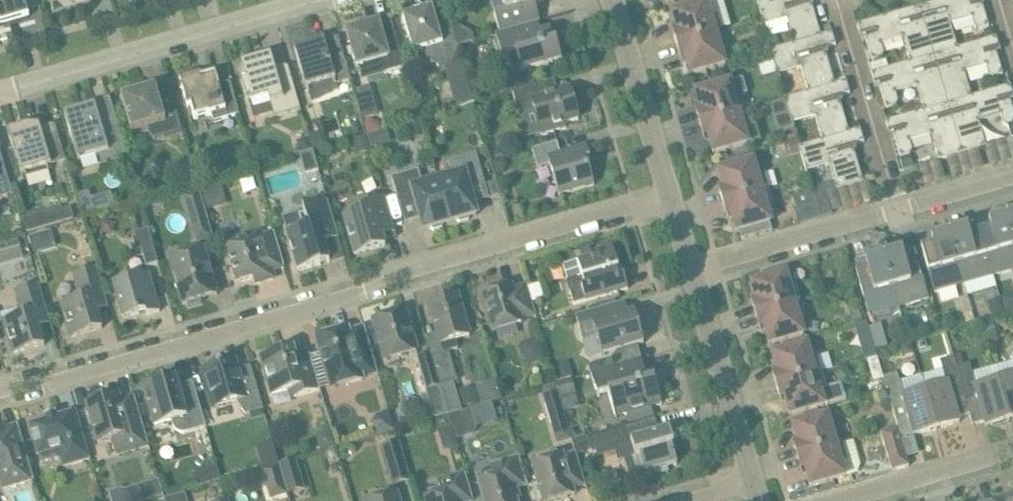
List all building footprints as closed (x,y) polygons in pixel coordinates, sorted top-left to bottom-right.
[(1,25),(10,23),(29,17),(24,0),(0,0),(0,21),(1,25)] [(53,10),(86,0),(50,0),(53,10)] [(538,22),(541,21),(536,4),(545,1),(545,0),(503,0),(506,12),(495,15),(500,33),(538,22)] [(764,26),(787,19),(794,44),(821,36),(812,5),(809,6),(807,0),(808,0),(763,0),(757,2),(764,26)] [(920,7),(934,55),(957,48),(950,24),(972,18),(975,27),(979,30),(989,27),(981,0),(943,0),(920,7)] [(673,33),(677,46),(722,32),(717,16),(712,17),(707,3),(692,8),(673,13),(678,32),(673,33)] [(451,23),(438,27),(432,7),(423,10),(422,6),(422,5),(420,4),(418,4),(417,4),(415,4),(414,5),(413,5),(412,6),(411,8),(411,9),(410,11),(411,12),(411,14),(403,16),(413,53),(423,50),(424,52),(426,56),(429,59),(432,62),(435,65),(437,66),(441,67),(445,68),(457,109),(474,104),(457,46),(452,29),(451,23)] [(934,56),(934,55),(920,7),(858,25),(860,33),(864,32),(872,61),(882,58),(884,54),(881,44),(903,38),(910,62),(872,73),(872,74),(887,69),(934,56)] [(541,33),(538,22),(500,33),(495,35),(503,60),(517,56),(521,72),(562,60),(557,43),(554,43),(551,31),(541,33)] [(398,44),(393,25),(370,31),(369,26),(348,32),(358,66),(381,60),(385,73),(405,67),(398,44)] [(461,26),(452,29),(457,46),(475,41),(473,33),(461,26)] [(727,49),(722,32),(677,46),(680,58),(686,56),(691,75),(710,69),(725,65),(721,51),(727,49)] [(780,48),(771,51),(778,75),(801,68),(808,92),(785,99),(835,85),(835,84),(846,81),(835,84),(826,53),(823,54),(821,48),(826,47),(826,48),(836,45),(832,33),(821,36),(794,44),(780,48)] [(776,36),(767,38),(771,51),(780,48),(776,36)] [(351,81),(338,37),(337,38),(337,39),(325,42),(324,39),(323,39),(323,43),(316,45),(315,42),(294,48),(306,88),(333,80),(335,85),(351,81)] [(981,42),(934,56),(948,104),(995,91),(995,90),(1010,86),(1009,86),(991,91),(971,97),(964,73),(986,66),(989,76),(993,78),(1003,75),(995,47),(999,46),(996,37),(981,42)] [(279,82),(271,54),(241,63),(245,78),(241,79),(247,102),(268,96),(274,118),(301,110),(292,78),(279,82)] [(918,86),(925,111),(948,104),(934,56),(887,69),(872,74),(874,82),(878,81),(886,109),(896,106),(898,102),(896,93),(918,86)] [(194,77),(193,72),(178,76),(181,88),(182,87),(190,116),(193,115),(195,119),(212,114),(214,122),(240,114),(230,82),(219,85),(216,75),(203,78),(202,74),(194,77)] [(748,94),(743,78),(696,92),(701,111),(696,112),(700,124),(745,111),(741,96),(748,94)] [(555,81),(554,80),(535,86),(513,92),(519,114),(534,110),(542,135),(547,133),(566,128),(565,124),(579,120),(570,89),(550,95),(547,83),(555,81)] [(799,147),(799,148),(849,133),(860,130),(860,129),(849,133),(840,102),(837,103),(836,97),(840,95),(840,96),(850,94),(846,81),(835,84),(835,85),(785,99),(792,123),(815,116),(822,140),(799,147)] [(370,86),(354,90),(362,120),(378,115),(370,86)] [(1009,95),(1012,94),(1010,86),(995,90),(995,91),(971,98),(948,104),(962,153),(986,146),(979,121),(1000,115),(1003,124),(1007,126),(1011,139),(1012,139),(1012,110),(1009,95)] [(160,101),(156,88),(121,98),(131,133),(147,128),(155,139),(182,131),(172,95),(171,96),(171,98),(160,101)] [(962,153),(948,104),(925,111),(901,118),(901,117),(886,122),(888,130),(892,129),(900,157),(910,155),(912,151),(910,141),(931,135),(939,160),(962,153)] [(101,125),(95,106),(65,115),(78,161),(98,155),(102,166),(128,159),(114,113),(113,114),(115,121),(101,125)] [(750,126),(745,111),(700,124),(703,137),(709,135),(714,153),(733,148),(761,140),(756,124),(750,126)] [(379,124),(370,119),(364,121),(368,134),(380,131),(379,124)] [(419,123),(408,126),(412,139),(423,135),(419,123)] [(55,124),(54,124),(54,125),(41,129),(40,125),(38,125),(39,126),(31,128),(30,125),(8,131),(14,151),(9,153),(13,170),(19,169),(20,174),(24,173),(25,177),(48,170),(47,167),(51,166),(51,165),(66,161),(55,124)] [(864,142),(860,130),(849,133),(799,148),(800,151),(807,176),(809,175),(807,171),(829,165),(837,190),(863,182),(854,150),(851,151),(850,145),(854,144),(855,145),(864,142)] [(323,147),(320,133),(309,136),(310,140),(313,150),(323,147)] [(377,134),(368,136),(370,146),(380,143),(377,134)] [(366,138),(355,141),(359,154),(370,151),(366,138)] [(797,139),(788,141),(792,154),(800,151),(799,148),(799,147),(797,139)] [(303,141),(299,145),(300,151),(311,148),(308,140),(303,141)] [(560,154),(557,142),(532,149),(538,168),(550,165),(559,196),(594,185),(589,166),(586,167),(584,160),(590,158),(586,146),(560,154)] [(13,194),(0,150),(0,198),(13,194)] [(300,154),(306,174),(319,170),(313,150),(300,154)] [(438,181),(451,223),(477,215),(469,184),(484,180),(476,153),(449,161),(454,176),(438,181)] [(508,167),(506,159),(493,163),(496,175),(505,173),(508,167)] [(723,203),(768,190),(763,173),(757,175),(753,161),(719,171),(724,189),(719,191),(723,203)] [(424,231),(451,223),(438,181),(423,185),(418,170),(391,178),(399,204),(415,200),(424,231)] [(224,194),(220,181),(209,184),(212,197),(224,194)] [(496,183),(486,186),(490,198),(500,195),(496,183)] [(769,223),(771,222),(767,208),(773,206),(768,190),(723,203),(726,215),(731,214),(737,232),(739,231),(742,239),(772,231),(769,223)] [(213,238),(200,192),(184,196),(198,242),(213,238)] [(111,207),(108,193),(91,198),(95,211),(111,207)] [(395,231),(385,197),(356,205),(358,212),(343,216),(355,255),(385,246),(382,235),(395,231)] [(338,238),(328,200),(303,208),(308,226),(287,233),(298,271),(321,265),(320,260),(328,258),(324,242),(338,238)] [(815,204),(794,210),(798,224),(807,221),(818,218),(820,218),(815,204)] [(76,219),(73,208),(64,210),(63,207),(24,218),(29,233),(76,219)] [(993,275),(1012,269),(1012,238),(1007,218),(989,223),(990,227),(979,230),(993,275)] [(158,264),(148,229),(131,234),(136,251),(141,250),(146,267),(158,264)] [(950,235),(964,284),(993,275),(979,230),(968,233),(967,229),(950,235)] [(51,231),(28,237),(31,246),(54,240),(51,231)] [(262,236),(261,232),(226,242),(232,263),(238,282),(254,278),(256,284),(274,279),(272,271),(285,267),(274,232),(262,236)] [(964,284),(950,235),(932,240),(933,244),(921,247),(921,248),(922,248),(935,292),(964,284)] [(0,246),(0,263),(24,256),(20,240),(0,246)] [(619,269),(612,247),(596,252),(597,255),(577,261),(582,277),(567,282),(574,305),(628,289),(624,275),(618,277),(616,270),(619,269)] [(216,290),(204,249),(170,259),(183,305),(206,299),(204,294),(216,290)] [(902,253),(884,258),(899,307),(928,299),(916,254),(915,253),(903,256),(902,253)] [(899,307),(884,258),(867,263),(868,267),(856,270),(856,272),(869,316),(899,307)] [(107,301),(97,268),(73,275),(81,299),(60,305),(70,338),(102,329),(95,304),(107,301)] [(154,293),(149,272),(113,283),(117,300),(123,319),(146,312),(147,316),(160,312),(154,293)] [(755,315),(801,302),(796,285),(790,287),(786,273),(751,283),(757,302),(752,303),(755,315)] [(39,285),(32,287),(16,292),(23,316),(3,322),(12,355),(45,345),(38,321),(49,318),(39,285)] [(486,293),(483,294),(488,314),(493,331),(522,323),(521,320),(536,315),(533,305),(527,285),(513,290),(512,286),(502,289),(497,290),(496,287),(485,290),(486,293)] [(462,411),(454,382),(458,381),(449,352),(458,349),(456,340),(470,336),(463,315),(458,296),(454,297),(451,294),(444,296),(444,300),(429,304),(434,323),(443,352),(432,355),(432,353),(431,354),(440,386),(449,415),(462,411)] [(1003,312),(999,299),(987,302),(990,315),(1003,312)] [(628,315),(624,302),(605,307),(575,316),(580,330),(593,327),(601,356),(644,343),(635,313),(628,315)] [(801,302),(755,315),(759,328),(764,326),(769,345),(789,339),(804,334),(800,320),(806,319),(801,302)] [(971,311),(960,314),(963,323),(974,320),(971,311)] [(417,351),(405,312),(373,321),(385,361),(417,351)] [(851,318),(853,323),(861,320),(859,312),(856,313),(851,318)] [(996,333),(993,320),(982,323),(986,336),(996,333)] [(866,324),(855,327),(857,336),(868,333),(866,324)] [(363,378),(378,373),(365,327),(349,332),(349,330),(317,339),(331,389),(363,380),(363,378)] [(884,337),(874,339),(877,349),(887,347),(884,337)] [(927,347),(926,341),(918,344),(920,350),(927,347)] [(901,355),(904,357),(913,355),(909,342),(898,345),(901,355)] [(776,386),(821,373),(817,357),(811,358),(807,344),(772,354),(778,372),(773,374),(776,386)] [(320,390),(310,355),(297,359),(294,352),(286,354),(283,347),(270,351),(271,354),(260,358),(271,396),(289,391),(291,398),(320,390)] [(427,390),(440,386),(431,354),(417,358),(427,390)] [(973,425),(953,357),(940,361),(947,383),(926,390),(936,429),(959,422),(958,418),(969,415),(973,426),(973,425)] [(953,357),(973,425),(984,422),(986,427),(1009,420),(998,380),(976,387),(970,364),(957,368),(954,357),(953,357)] [(609,394),(616,418),(662,404),(654,379),(648,381),(641,359),(591,374),(597,397),(609,394)] [(239,376),(235,361),(204,370),(210,388),(207,389),(213,409),(237,402),(245,415),(264,410),(253,372),(239,376)] [(826,388),(821,373),(776,386),(780,399),(785,397),(790,416),(846,399),(841,384),(826,388)] [(922,376),(900,382),(898,373),(884,378),(898,428),(900,435),(912,431),(913,436),(936,429),(926,390),(922,376)] [(998,380),(1009,420),(1012,419),(1012,376),(998,380)] [(176,378),(143,387),(155,426),(172,421),(174,428),(176,432),(180,433),(184,433),(206,426),(195,388),(180,392),(176,378)] [(576,396),(572,379),(556,384),(561,401),(576,396)] [(545,406),(561,401),(556,384),(541,388),(545,406)] [(496,385),(477,391),(481,405),(501,399),(496,385)] [(477,394),(461,397),(462,407),(479,404),(477,394)] [(149,446),(135,396),(110,404),(108,398),(87,404),(98,442),(113,438),(118,455),(149,446)] [(472,408),(449,415),(448,415),(456,439),(473,434),(477,428),(472,408)] [(263,416),(262,410),(250,414),(251,419),(263,416)] [(90,459),(77,412),(58,418),(56,413),(44,416),(46,421),(31,426),(36,445),(39,455),(58,449),(63,466),(90,459)] [(394,431),(389,412),(375,416),(372,422),(376,436),(394,431)] [(453,430),(448,415),(434,419),(438,434),(453,430)] [(797,457),(842,444),(837,428),(832,429),(827,415),(812,420),(793,425),(798,444),(793,445),(797,457)] [(655,418),(636,423),(573,442),(576,453),(576,455),(591,450),(592,453),(631,442),(635,457),(630,458),(636,477),(656,471),(658,476),(669,472),(667,468),(677,465),(671,446),(674,446),(669,430),(660,433),(655,418)] [(567,423),(552,427),(557,445),(572,440),(567,423)] [(18,425),(6,429),(5,428),(2,429),(3,433),(0,434),(0,478),(3,489),(34,480),(18,425)] [(909,466),(900,435),(898,428),(881,433),(892,471),(909,466)] [(323,436),(321,444),(322,451),(335,447),(331,434),(323,436)] [(409,481),(398,443),(383,447),(394,485),(409,481)] [(842,444),(797,457),(800,470),(805,468),(811,487),(845,477),(841,462),(847,461),(842,444)] [(276,452),(258,457),(262,470),(279,464),(276,452)] [(575,495),(573,489),(586,486),(585,483),(576,455),(576,453),(564,457),(563,455),(532,464),(538,485),(543,500),(554,500),(568,497),(575,495)] [(514,489),(527,485),(521,466),(520,462),(519,458),(492,466),(476,471),(479,482),(484,500),(485,500),(517,500),(514,489)] [(280,465),(288,495),(305,490),(297,461),(280,465)] [(217,465),(194,472),(198,487),(221,480),(217,467),(217,465)] [(270,500),(288,495),(280,465),(262,470),(270,500)] [(473,500),(468,483),(468,481),(465,474),(438,482),(441,493),(425,497),(426,500),(471,500),(473,500)] [(109,493),(111,500),(127,500),(123,488),(109,493)] [(164,498),(165,500),(188,500),(186,493),(164,498)] [(397,493),(369,500),(399,500),(397,493)]
